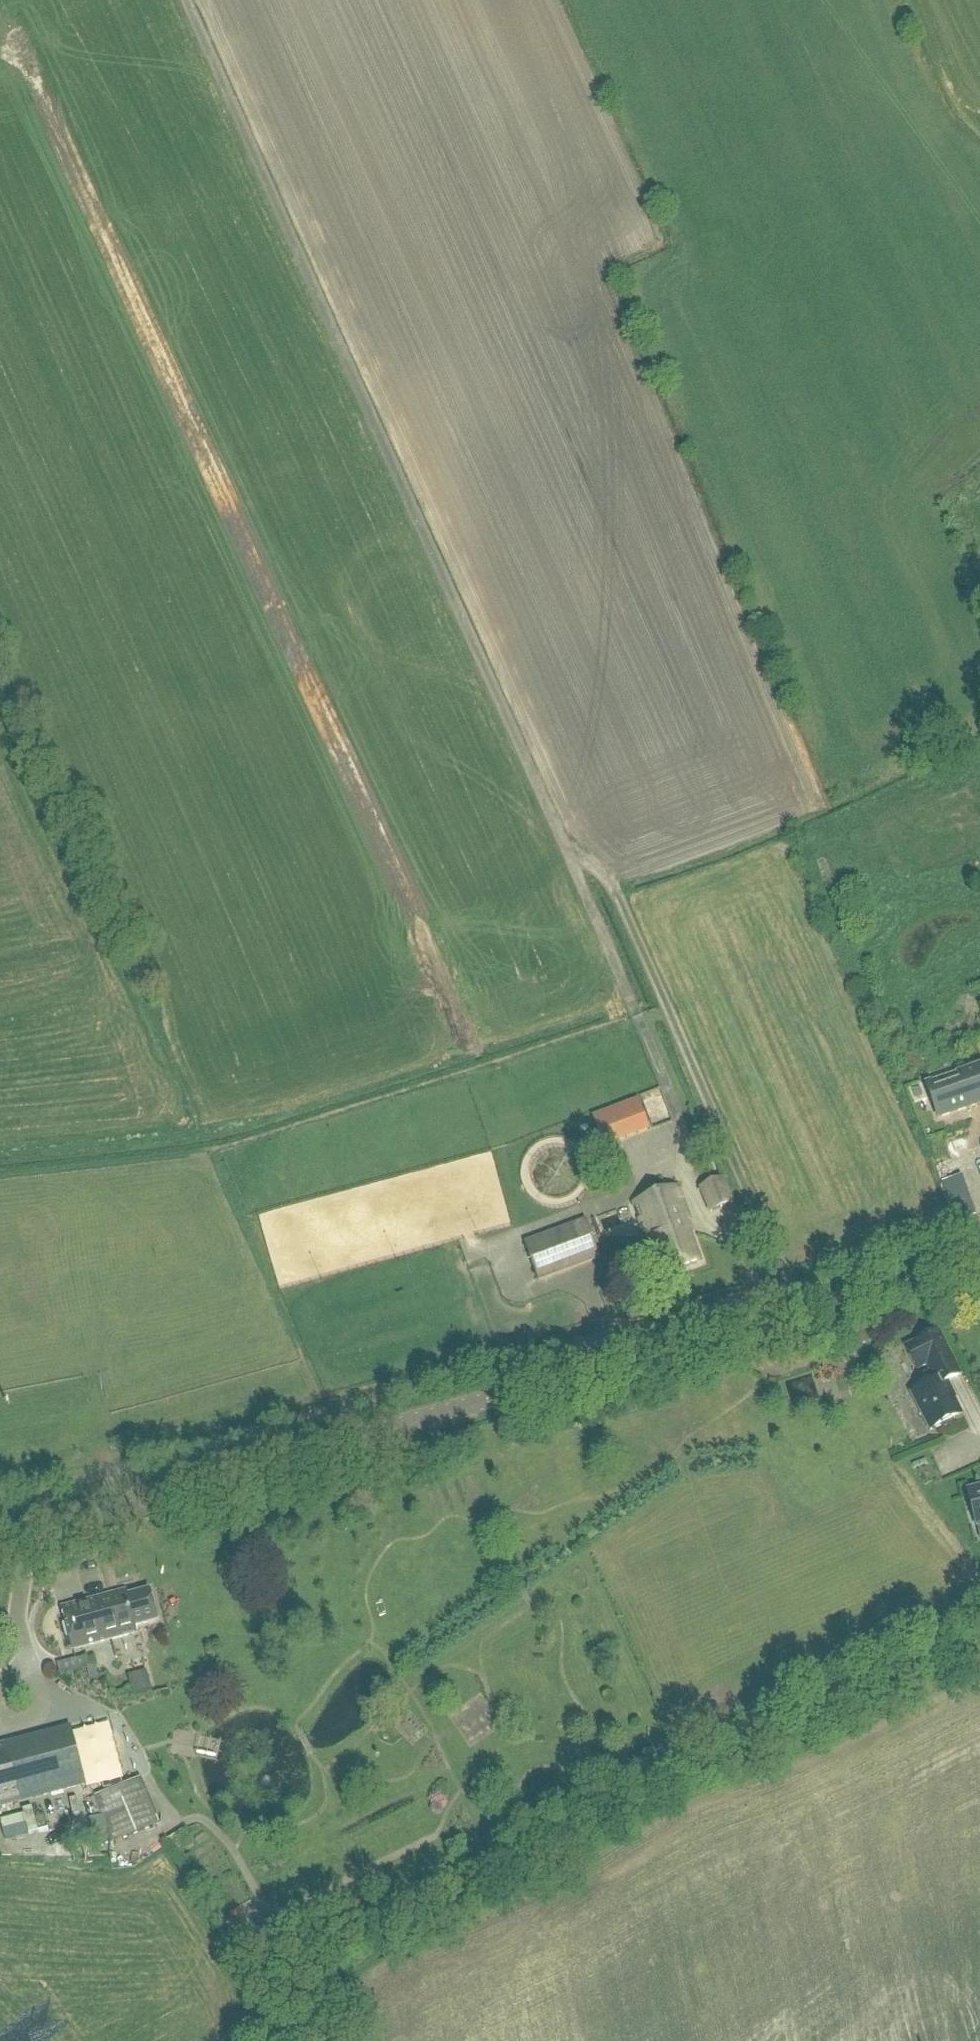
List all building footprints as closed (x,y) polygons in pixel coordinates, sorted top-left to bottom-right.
[(927,1087),(938,1119),(979,1105),(979,1068),(927,1087)] [(644,1095),(602,1108),(611,1139),(654,1126),(644,1095)] [(674,1116),(658,1120),(660,1130),(676,1126),(674,1116)] [(701,1191),(711,1215),(733,1206),(722,1181),(701,1191)] [(965,1228),(979,1222),(979,1212),(970,1181),(951,1187),(965,1228)] [(690,1222),(677,1188),(634,1204),(644,1233),(652,1256),(656,1255),(664,1276),(700,1263),(686,1224),(690,1222)] [(600,1260),(586,1222),(525,1245),(539,1282),(600,1260)] [(484,1252),(471,1258),(477,1271),(490,1265),(484,1252)] [(911,1395),(912,1396),(930,1433),(962,1416),(946,1384),(961,1377),(939,1332),(906,1349),(917,1372),(927,1367),(936,1383),(911,1395)] [(968,1493),(977,1527),(979,1526),(979,1490),(968,1493)] [(62,1608),(74,1652),(135,1635),(134,1631),(157,1625),(149,1594),(132,1598),(130,1589),(62,1608)] [(2,1815),(0,1806),(84,1784),(70,1732),(0,1751),(0,1816),(2,1815)] [(159,1826),(141,1781),(95,1799),(113,1844),(159,1826)] [(47,1816),(57,1855),(81,1849),(71,1810),(47,1816)]
